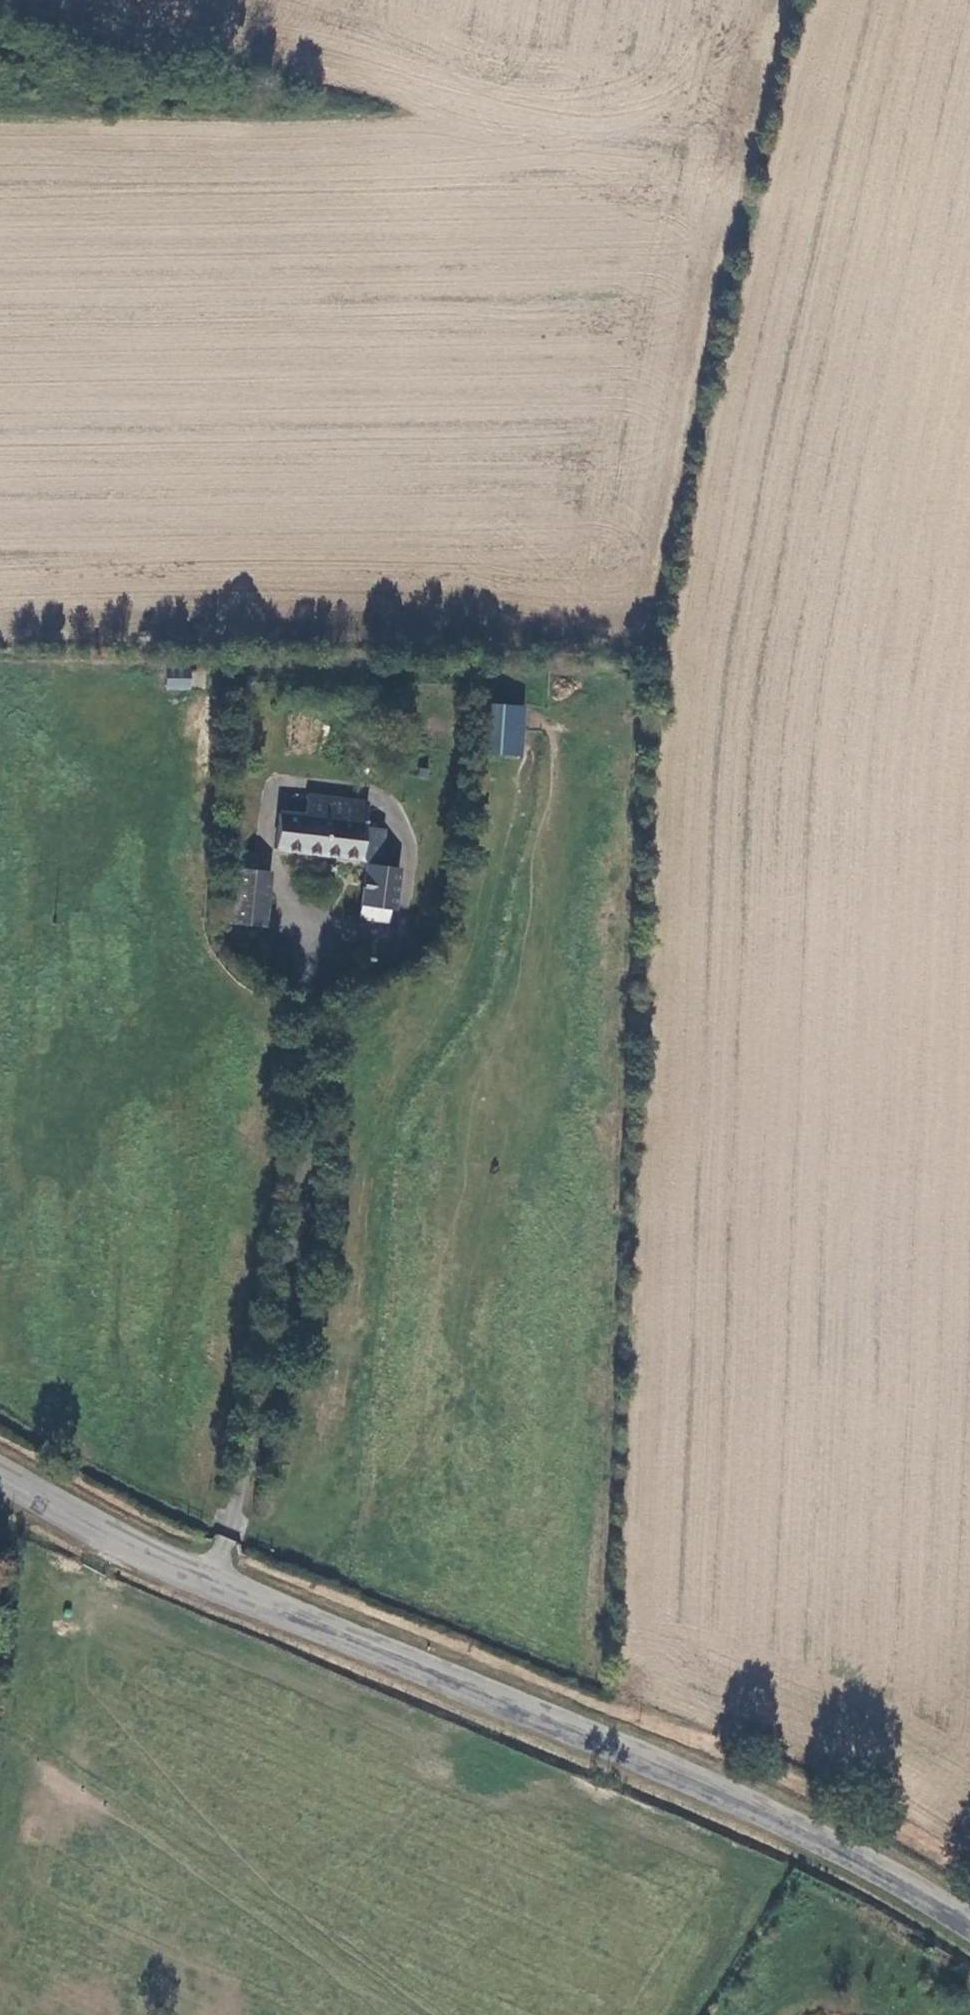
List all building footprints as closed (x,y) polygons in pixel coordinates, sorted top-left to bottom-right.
[(190,662),(167,661),(166,688),(189,689),(190,662)] [(522,757),(526,705),(489,703),(485,755),(522,757)] [(276,850),(361,859),(359,864),(367,866),(355,918),(382,924),(385,911),(389,912),(398,872),(382,869),(386,831),(366,828),(368,805),(301,798),(300,815),(280,813),(276,850)] [(271,875),(234,869),(226,923),(263,928),(271,875)]
